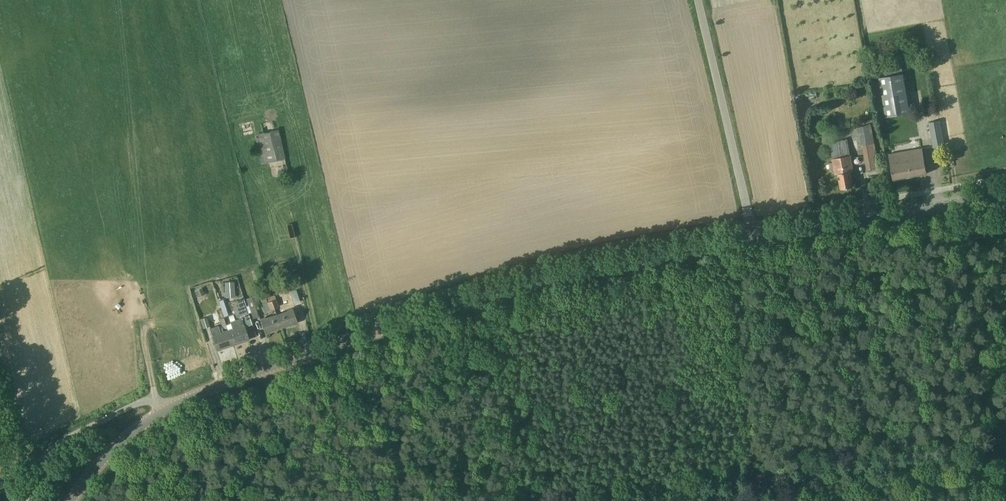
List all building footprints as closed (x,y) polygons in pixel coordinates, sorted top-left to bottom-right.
[(901,64),(883,68),(885,77),(879,78),(886,117),(910,113),(901,64)] [(934,146),(944,145),(939,121),(929,123),(934,146)] [(871,124),(857,127),(858,133),(860,133),(866,169),(878,167),(871,124)] [(286,160),(279,129),(261,133),(268,164),(286,160)] [(851,156),(848,140),(830,143),(833,162),(829,163),(830,169),(834,168),(836,175),(838,174),(841,189),(853,187),(850,172),(853,171),(850,156),(851,156)] [(927,174),(921,141),(910,143),(911,150),(893,154),(893,152),(889,152),(894,180),(927,174)] [(226,299),(236,299),(235,282),(225,283),(226,299)] [(202,287),(195,291),(198,297),(206,293),(202,287)] [(295,303),(300,302),(296,290),(291,292),(295,303)] [(259,317),(252,297),(247,298),(254,318),(259,317)] [(247,313),(242,298),(237,300),(242,315),(247,313)] [(226,323),(229,331),(233,344),(244,340),(244,341),(250,339),(242,317),(237,319),(235,320),(233,314),(229,315),(223,299),(218,301),(224,317),(226,323)] [(270,310),(268,302),(262,305),(264,311),(270,310)] [(277,315),(281,327),(293,323),(293,324),(298,322),(293,308),(288,310),(288,311),(277,315)] [(281,327),(277,315),(266,318),(266,317),(261,319),(265,334),(271,332),(270,331),(281,327)] [(207,317),(201,319),(204,328),(210,326),(207,317)] [(233,344),(229,331),(226,323),(224,317),(219,318),(221,324),(210,328),(213,335),(212,335),(217,350),(222,348),(222,347),(233,344)]
